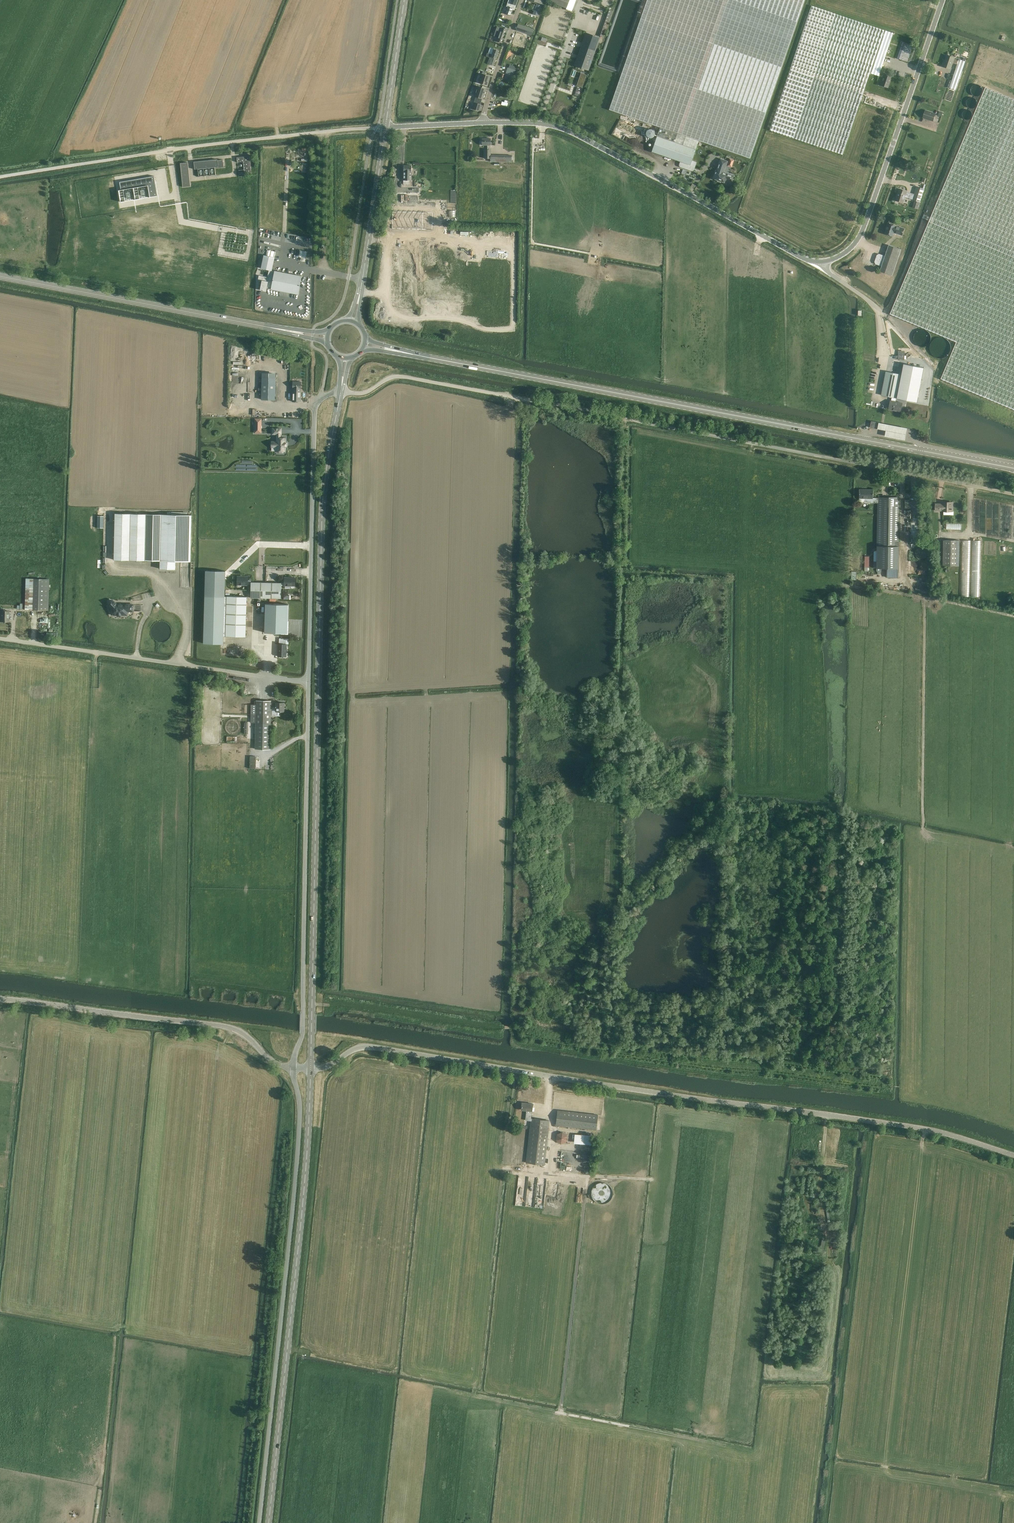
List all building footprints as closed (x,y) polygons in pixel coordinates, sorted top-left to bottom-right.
[(511,3),(510,6),(508,6),(505,14),(510,15),(512,9),(514,9),(517,0),(512,0),(511,3)] [(549,2),(566,8),(569,0),(550,0),(549,2)] [(609,110),(660,127),(652,152),(681,162),(680,164),(680,165),(680,166),(681,167),(691,170),(692,170),(693,170),(694,170),(694,169),(696,163),(692,161),(699,141),(750,158),(805,0),(647,0),(609,110)] [(535,5),(534,4),(532,9),(534,9),(532,13),(538,15),(541,5),(536,3),(535,5)] [(769,130),(842,154),(870,73),(879,76),(893,33),(811,5),(769,130)] [(612,11),(608,9),(599,36),(603,38),(612,11)] [(497,41),(502,43),(507,29),(497,26),(494,32),(499,34),(497,41)] [(522,31),(531,34),(533,28),(524,26),(522,31)] [(580,46),(595,51),(599,38),(585,33),(580,46)] [(594,53),(579,48),(573,66),(588,71),(594,53)] [(487,64),(493,66),(496,58),(499,51),(494,49),(492,54),(487,53),(486,56),(489,57),(487,64)] [(944,62),(942,66),(950,69),(952,63),(957,64),(959,60),(954,58),(954,57),(947,55),(944,62)] [(965,61),(959,59),(949,88),(955,90),(965,61)] [(516,70),(508,67),(505,75),(513,78),(516,70)] [(485,75),(486,72),(483,71),(482,74),(480,82),(487,84),(489,77),(485,75)] [(891,76),(884,74),(880,85),(888,87),(891,76)] [(975,96),(978,96),(980,94),(981,93),(982,90),(981,88),(980,86),(978,85),(976,84),(974,84),(972,85),(970,87),(969,89),(970,91),(971,94),(973,95),(975,96)] [(482,98),(483,99),(486,89),(478,86),(476,92),(477,93),(476,96),(482,98)] [(1013,409),(1013,100),(984,87),(888,313),(955,340),(939,378),(1013,409)] [(480,104),(482,98),(476,96),(475,96),(474,102),(475,102),(472,109),(479,111),(480,109),(481,110),(483,106),(481,105),(482,104),(480,104)] [(969,107),(971,107),(973,107),(975,105),(976,103),(976,101),(975,99),(973,97),(970,97),(968,97),(966,99),(965,102),(965,104),(967,106),(969,107)] [(965,119),(967,119),(969,118),(971,117),(972,114),(971,112),(970,110),(968,109),(966,109),(964,109),(963,111),(962,113),(962,115),(963,117),(965,119)] [(933,121),(935,114),(925,110),(923,117),(933,121)] [(654,133),(654,132),(654,131),(653,129),(652,128),(651,128),(650,128),(648,128),(646,129),(646,131),(645,132),(645,134),(646,135),(648,136),(649,137),(650,137),(651,136),(653,136),(654,134),(654,133)] [(491,145),(491,138),(482,138),(482,141),(481,141),(480,142),(480,144),(481,145),(482,145),(487,145),(488,149),(484,149),(484,158),(490,158),(490,161),(512,162),(512,155),(491,154),(491,149),(490,149),(490,145),(491,145)] [(243,162),(245,173),(251,173),(250,156),(237,157),(237,162),(243,162)] [(194,162),(195,169),(198,169),(204,168),(209,168),(215,167),(218,167),(218,168),(224,167),(223,160),(217,160),(217,159),(194,162)] [(724,170),(727,162),(720,159),(717,170),(716,170),(713,178),(718,180),(717,181),(721,183),(721,181),(726,183),(727,180),(730,181),(732,175),(723,172),(724,170)] [(180,163),(183,187),(191,186),(188,162),(180,163)] [(154,176),(120,182),(121,189),(148,185),(150,197),(158,195),(154,176)] [(896,200),(903,203),(905,197),(909,198),(920,202),(926,185),(915,181),(911,193),(907,191),(900,189),(896,200)] [(420,184),(419,186),(415,186),(415,192),(419,192),(419,195),(423,195),(424,184),(420,184)] [(433,212),(393,211),(392,229),(432,231),(433,212)] [(885,234),(893,236),(894,232),(902,235),(904,228),(896,226),(896,225),(888,223),(886,227),(887,227),(885,234)] [(408,256),(421,256),(422,245),(408,245),(408,256)] [(877,281),(889,285),(901,249),(889,245),(885,256),(879,254),(877,255),(875,262),(876,264),(881,266),(877,281)] [(300,250),(298,260),(307,261),(308,251),(300,250)] [(275,257),(264,255),(261,268),(272,271),(275,257)] [(302,276),(275,271),(271,289),(298,294),(302,276)] [(923,347),(926,346),(928,344),(930,341),(930,337),(929,334),(928,332),(925,330),(923,329),(920,329),(917,330),(915,332),(913,334),(912,337),(913,340),(914,343),(917,345),(919,346),(923,347)] [(932,355),(935,357),(938,358),(941,358),(944,357),(947,355),(949,352),(950,349),(950,346),(949,343),(947,340),(944,338),(941,337),(938,337),(935,338),(932,340),(930,343),(929,346),(929,349),(930,352),(932,355)] [(902,363),(901,367),(895,397),(916,402),(923,368),(902,363)] [(888,408),(900,411),(902,402),(894,401),(895,397),(901,367),(891,365),(891,366),(886,365),(880,394),(891,396),(890,400),(889,400),(888,408)] [(275,400),(276,378),(262,378),(261,400),(275,400)] [(292,401),(298,402),(298,391),(298,389),(301,389),(301,382),(293,382),(293,391),(292,401)] [(871,421),(870,427),(879,429),(881,423),(871,421)] [(285,451),(285,446),(286,446),(286,443),(285,443),(285,438),(280,438),(280,434),(281,434),(281,428),(272,428),(272,434),(277,434),(277,441),(275,441),(274,447),(277,447),(277,451),(279,451),(279,452),(283,452),(283,451),(285,451)] [(886,578),(898,578),(898,569),(900,497),(877,497),(873,497),(873,490),(866,489),(866,490),(859,490),(859,498),(864,498),(864,502),(877,503),(876,568),(876,572),(881,572),(881,568),(886,568),(886,578)] [(940,504),(936,504),(936,510),(943,510),(943,511),(943,515),(953,515),(953,511),(952,502),(944,502),(944,504),(940,504)] [(160,569),(176,569),(176,561),(191,561),(192,515),(115,513),(114,560),(160,561),(160,569)] [(943,565),(959,566),(960,540),(943,540),(943,565)] [(970,596),(971,540),(963,540),(961,596),(970,596)] [(972,540),(971,596),(980,597),(981,540),(972,540)] [(922,560),(923,560),(924,559),(925,559),(926,559),(926,558),(927,558),(927,557),(928,556),(928,555),(928,554),(929,553),(928,553),(928,552),(928,551),(928,550),(927,549),(927,548),(926,548),(925,547),(924,547),(923,547),(922,547),(921,547),(920,547),(919,547),(918,548),(917,548),(917,549),(916,550),(916,551),(915,552),(915,553),(915,554),(916,555),(916,556),(916,557),(917,557),(917,558),(918,558),(919,559),(920,559),(921,560),(922,560)] [(226,636),(227,596),(225,596),(225,571),(206,571),(203,643),(223,644),(223,636),(226,636)] [(251,597),(266,598),(266,582),(251,582),(251,580),(248,579),(248,577),(237,576),(237,585),(238,585),(238,586),(241,587),(241,586),(241,585),(248,585),(251,585),(251,597)] [(266,582),(266,598),(281,598),(281,585),(284,585),(291,586),(291,587),(292,588),(294,588),(294,587),(294,586),(295,586),(295,577),(285,577),(282,577),(281,583),(280,583),(266,582)] [(49,579),(25,578),(25,610),(48,610),(49,579)] [(226,636),(245,636),(247,596),(227,596),(226,636)] [(117,616),(122,616),(122,615),(128,615),(128,612),(134,612),(134,604),(117,604),(114,601),(113,600),(111,599),(110,600),(109,600),(108,601),(107,602),(107,604),(108,605),(111,609),(111,615),(117,615),(117,616)] [(288,633),(288,604),(265,604),(264,632),(288,633)] [(8,621),(9,611),(1,611),(0,621),(8,621)] [(278,644),(278,656),(283,656),(283,657),(284,657),(284,656),(286,656),(286,644),(286,638),(279,638),(279,644),(278,644)] [(255,749),(270,749),(271,715),(271,702),(271,701),(256,700),(256,704),(251,704),(251,714),(251,723),(255,723),(255,749)] [(284,703),(271,702),(271,715),(276,716),(276,711),(284,711),(284,703)] [(526,1162),(545,1165),(550,1120),(531,1118),(533,1104),(522,1102),(521,1110),(526,1110),(525,1120),(530,1120),(530,1128),(528,1128),(527,1132),(528,1132),(527,1137),(528,1138),(526,1162)] [(598,1115),(557,1110),(556,1125),(596,1130),(598,1115)] [(557,1133),(557,1140),(560,1140),(560,1143),(568,1142),(568,1132),(557,1133)] [(575,1134),(575,1143),(593,1143),(593,1134),(575,1134)] [(535,1207),(538,1177),(519,1175),(516,1205),(535,1207)] [(549,1181),(546,1201),(552,1202),(553,1197),(558,1198),(558,1196),(552,1195),(554,1185),(553,1185),(553,1182),(549,1181)] [(612,1183),(594,1183),(594,1199),(612,1199),(612,1183)]
